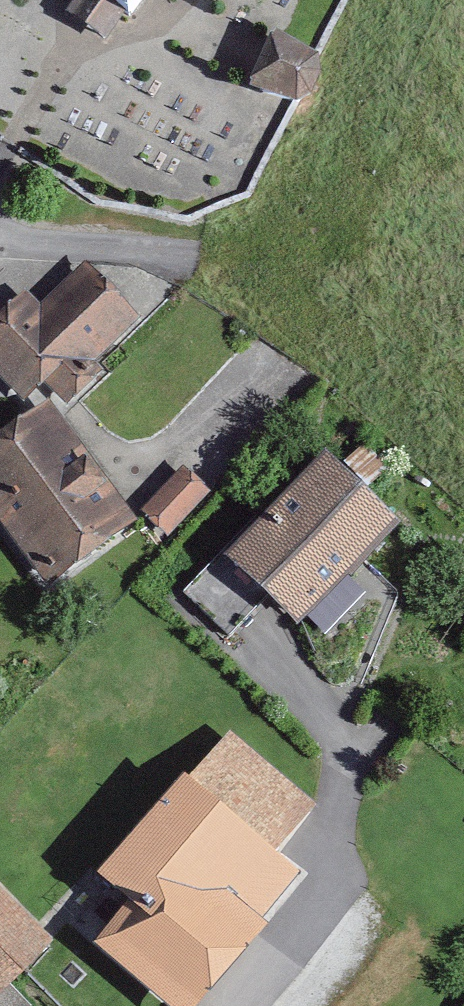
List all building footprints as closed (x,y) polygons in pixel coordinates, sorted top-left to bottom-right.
[(64,18),(100,44),(117,20),(124,25),(142,0),(77,0),(64,18)] [(270,44),(248,88),(289,107),(297,111),(318,67),(310,64),(270,44)] [(38,308),(25,295),(0,319),(0,382),(18,400),(36,383),(65,412),(97,382),(85,370),(132,325),(78,269),(38,308)] [(130,525),(44,409),(0,441),(0,535),(42,591),(130,525)] [(225,562),(296,627),(389,527),(318,461),(225,562)] [(165,536),(202,495),(177,473),(140,513),(165,536)] [(178,600),(227,642),(259,606),(210,564),(178,600)] [(307,808),(223,737),(181,787),(175,782),(93,880),(125,906),(89,949),(157,1005),(196,1005),(258,932),(253,929),(294,881),(266,857),(307,808)] [(0,898),(0,988),(45,945),(0,898)]
